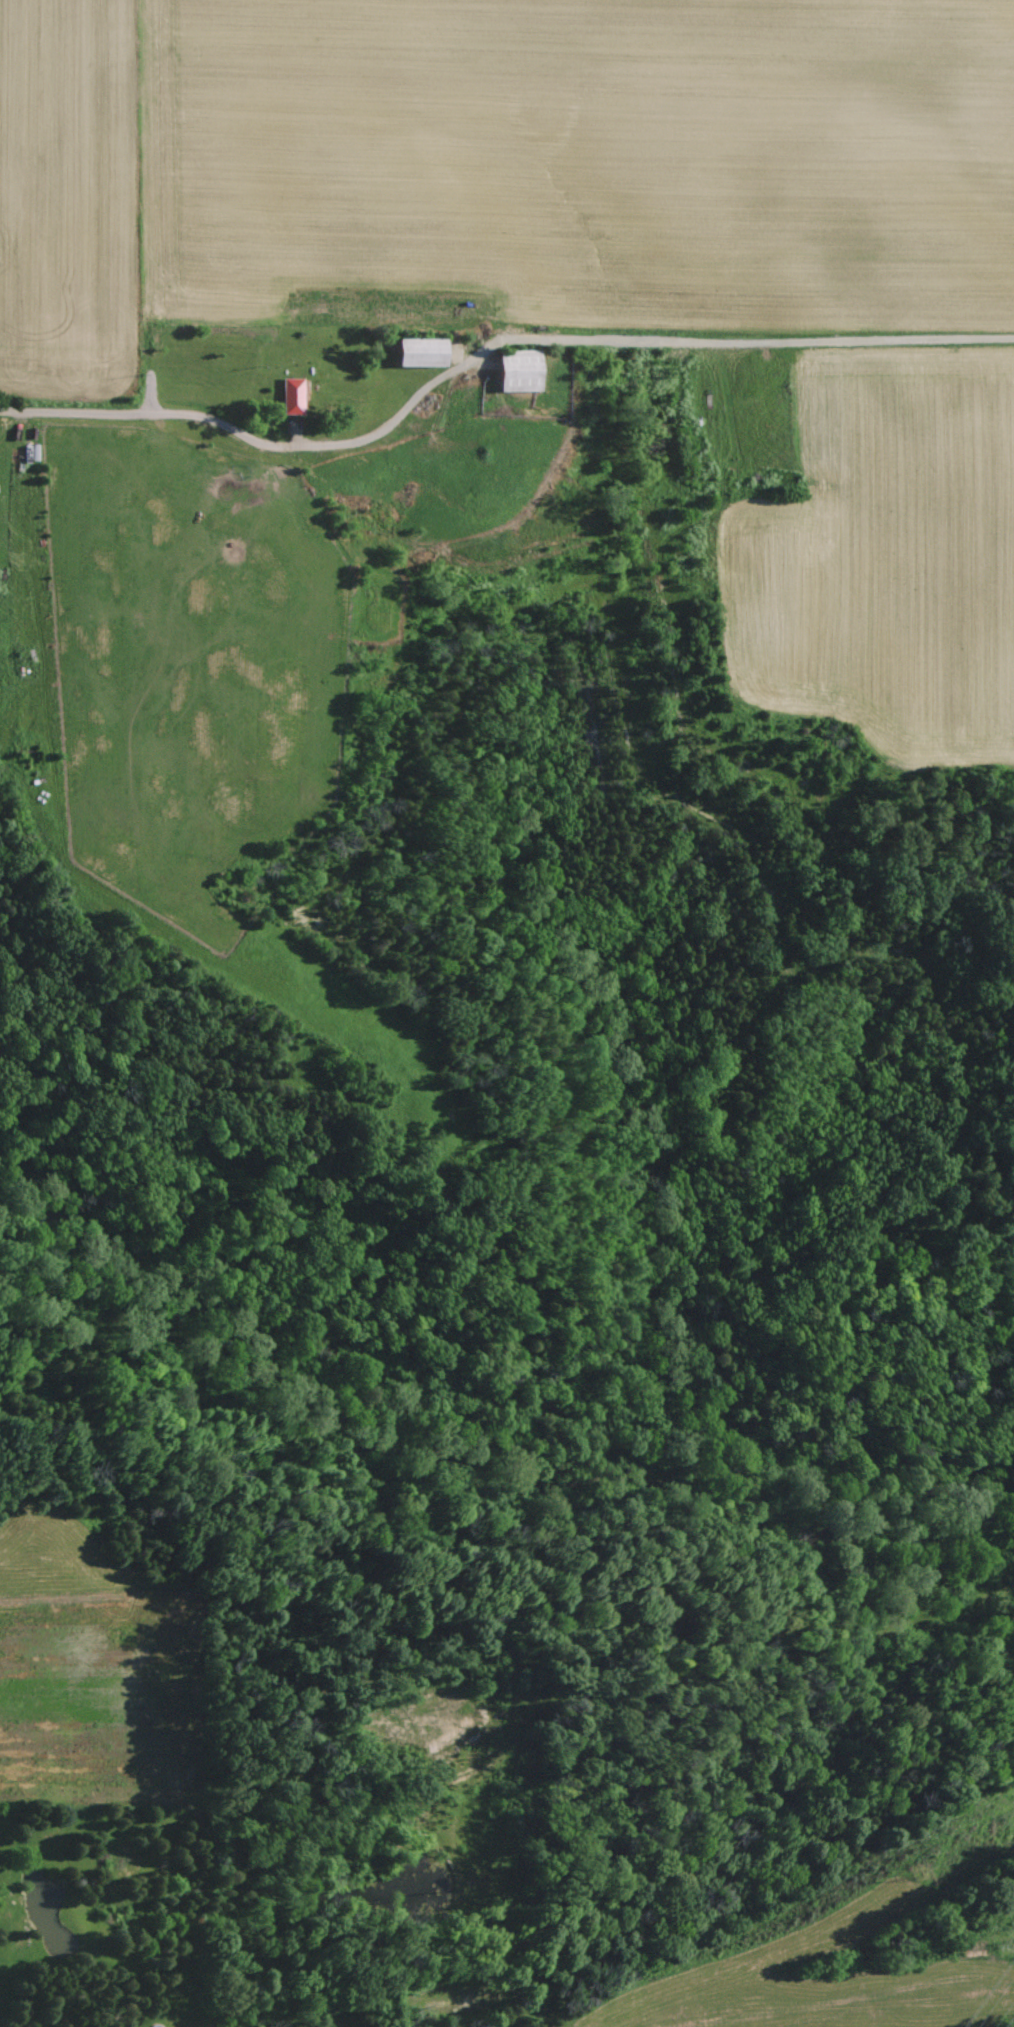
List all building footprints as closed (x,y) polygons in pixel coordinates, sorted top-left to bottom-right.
[(447,339),(399,339),(399,366),(446,367),(447,339)] [(500,392),(541,391),(541,351),(500,352),(500,392)] [(303,379),(283,379),(282,414),(302,415),(303,379)]
